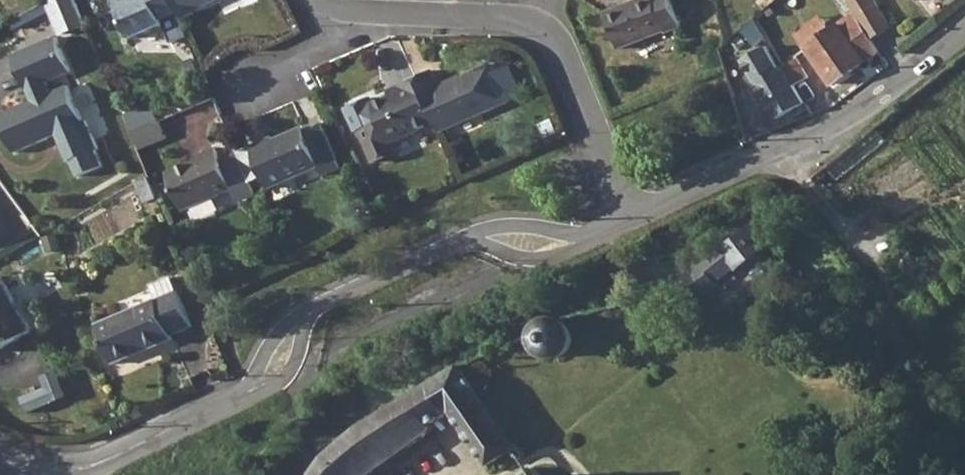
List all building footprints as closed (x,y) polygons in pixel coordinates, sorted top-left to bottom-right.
[(48,3),(56,21),(80,11),(76,0),(53,0),(48,3)] [(131,37),(164,24),(162,18),(177,12),(172,0),(117,0),(131,37)] [(177,12),(178,14),(211,0),(172,0),(177,12)] [(605,12),(619,48),(664,30),(665,32),(680,27),(670,0),(636,0),(605,12)] [(856,13),(871,38),(890,27),(874,0),(848,0),(856,13)] [(80,11),(56,21),(62,35),(86,24),(80,11)] [(871,38),(856,13),(807,46),(833,85),(879,52),(871,38)] [(729,42),(727,44),(736,55),(753,41),(744,30),(729,42)] [(13,51),(33,99),(27,102),(21,100),(0,109),(0,117),(13,148),(46,133),(49,126),(55,127),(68,156),(70,155),(77,171),(101,160),(95,144),(97,143),(85,115),(82,116),(67,80),(50,87),(46,76),(70,66),(56,32),(13,51)] [(785,67),(770,43),(741,61),(777,120),(806,103),(795,85),(785,67)] [(798,60),(785,67),(795,85),(809,76),(798,60)] [(433,72),(418,78),(437,124),(441,133),(509,104),(493,67),(441,89),(433,72)] [(437,124),(418,78),(402,85),(404,92),(375,104),(381,120),(361,129),(375,162),(397,152),(392,142),(437,124)] [(152,103),(124,114),(132,131),(160,120),(152,103)] [(160,120),(132,131),(140,151),(168,138),(160,120)] [(273,138),(239,153),(251,184),(265,177),(270,189),(319,168),(324,177),(340,170),(322,125),(305,132),(304,128),(275,141),(273,138)] [(196,161),(168,173),(184,212),(233,190),(221,161),(216,148),(195,158),(196,161)] [(251,184),(239,153),(221,161),(233,190),(239,203),(256,196),(251,184)] [(715,281),(737,266),(741,266),(768,248),(750,229),(722,249),(694,268),(675,275),(692,300),(717,283),(715,281)] [(2,278),(0,279),(0,350),(33,332),(2,278)] [(158,299),(97,325),(113,364),(174,339),(173,336),(193,327),(179,291),(173,278),(153,286),(158,299)] [(533,328),(531,333),(530,342),(533,351),(540,357),(550,360),(561,357),(569,351),(571,341),(570,334),(567,327),(560,321),(551,319),(540,320),(533,328)] [(308,474),(371,474),(434,430),(430,425),(449,411),(487,467),(515,448),(511,441),(459,362),(361,423),(324,454),(313,466),(308,474)]
